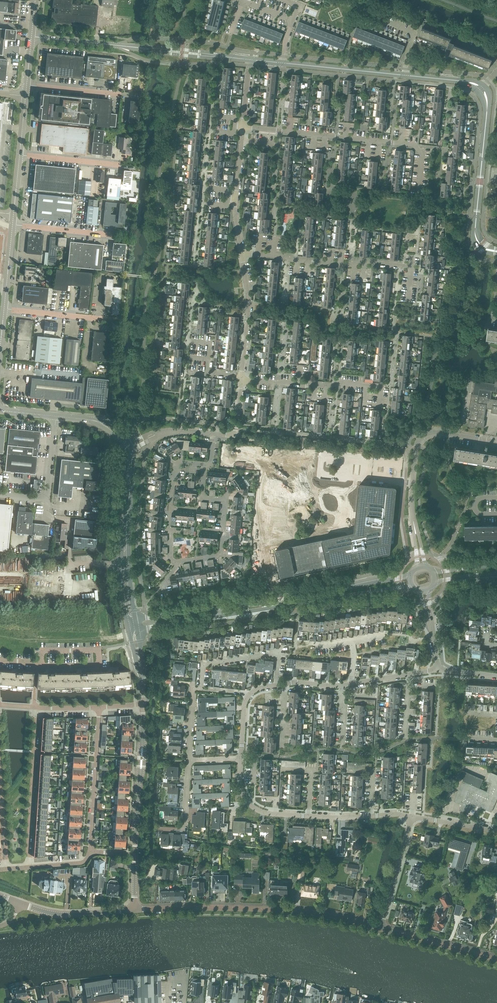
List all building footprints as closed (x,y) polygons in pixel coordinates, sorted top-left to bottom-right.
[(53,8),(55,8),(54,12),(52,12),(51,22),(96,27),(98,6),(81,4),(80,5),(72,4),(72,0),(53,0),(53,8)] [(207,29),(217,32),(217,31),(224,2),(224,1),(221,1),(221,0),(214,0),(207,29)] [(1,12),(7,12),(7,7),(11,7),(10,13),(18,13),(19,3),(19,1),(12,1),(11,3),(8,2),(0,1),(0,12),(1,12)] [(101,24),(101,28),(131,31),(133,14),(115,12),(114,12),(113,12),(103,11),(102,15),(102,18),(102,21),(101,24)] [(242,28),(246,30),(250,21),(245,19),(241,28),(242,28)] [(246,30),(251,32),(254,23),(250,21),(246,30)] [(296,31),(301,33),(304,24),(299,22),(296,31)] [(251,32),(256,34),(259,25),(254,23),(251,32)] [(301,33),(305,35),(309,26),(304,24),(301,33)] [(256,34),(261,36),(264,27),(259,25),(256,34)] [(305,35),(310,36),(314,28),(309,26),(305,35)] [(261,36),(265,37),(269,29),(264,27),(261,36)] [(310,36),(315,38),(318,29),(314,28),(310,36)] [(353,37),(358,39),(361,30),(357,28),(353,37)] [(422,29),(422,28),(418,37),(419,38),(419,37),(447,48),(446,52),(450,54),(450,55),(488,70),(492,61),(454,46),(454,45),(450,43),(449,43),(451,40),(450,39),(450,40),(422,29)] [(16,30),(5,29),(4,39),(15,41),(16,30)] [(265,37),(270,39),(274,30),(269,29),(265,37)] [(315,38),(320,40),(323,31),(318,29),(315,38)] [(270,39),(275,41),(278,32),(274,30),(270,39)] [(358,39),(363,40),(366,32),(361,30),(358,39)] [(320,40),(324,42),(328,33),(323,31),(320,40)] [(278,32),(275,41),(279,43),(280,43),(283,34),(278,32)] [(363,40),(368,42),(371,33),(366,32),(363,40)] [(324,42),(329,44),(333,35),(328,33),(324,42)] [(368,42),(372,44),(376,35),(371,33),(368,42)] [(329,44),(334,46),(338,37),(333,35),(329,44)] [(372,44),(377,46),(381,37),(376,35),(372,44)] [(334,46),(339,48),(342,39),(338,37),(334,46)] [(377,46),(382,48),(385,39),(381,37),(377,46)] [(342,39),(339,48),(343,49),(344,50),(347,41),(347,40),(342,39)] [(382,48),(387,50),(390,41),(385,39),(382,48)] [(387,50),(392,52),(395,43),(390,41),(387,50)] [(392,52),(396,53),(400,45),(395,43),(392,52)] [(400,45),(396,53),(401,55),(405,46),(404,46),(400,45)] [(51,76),(51,79),(55,79),(55,76),(81,79),(83,57),(47,53),(45,75),(51,76)] [(117,59),(88,56),(86,77),(115,80),(117,59)] [(122,63),(121,76),(137,78),(138,65),(122,63)] [(323,84),(322,91),(330,92),(330,90),(331,90),(332,83),(327,83),(326,85),(323,84)] [(42,120),(88,124),(91,99),(42,94),(43,95),(42,102),(40,104),(39,109),(41,112),(40,119),(42,120)] [(88,124),(97,125),(100,100),(99,100),(91,99),(88,124)] [(100,100),(97,125),(115,127),(117,114),(110,113),(111,108),(108,108),(109,101),(113,102),(113,101),(99,100),(100,100)] [(131,101),(129,121),(139,122),(141,102),(131,101)] [(401,126),(401,128),(405,129),(406,129),(406,127),(409,127),(409,120),(402,119),(401,126)] [(63,147),(63,152),(86,154),(89,129),(42,124),(40,144),(63,147)] [(94,129),(91,154),(103,155),(103,156),(106,156),(111,156),(112,149),(113,149),(113,147),(112,147),(113,144),(103,143),(104,130),(94,129)] [(123,149),(122,153),(131,154),(131,150),(126,149),(127,143),(130,143),(130,138),(120,137),(118,149),(123,149)] [(396,151),(395,157),(403,158),(406,158),(406,154),(403,154),(403,151),(400,151),(401,149),(397,149),(397,151),(396,151)] [(33,189),(73,193),(76,169),(36,165),(33,189)] [(132,172),(132,171),(124,170),(123,181),(121,181),(120,189),(131,190),(132,182),(133,172),(132,172)] [(97,181),(103,182),(105,172),(97,171),(97,176),(97,181)] [(107,196),(119,197),(120,189),(121,181),(121,180),(117,179),(114,179),(108,179),(108,180),(107,196)] [(91,181),(80,180),(78,194),(90,195),(91,181)] [(33,194),(31,218),(30,218),(70,222),(73,197),(33,193),(33,194)] [(112,226),(112,227),(122,228),(122,224),(124,224),(125,220),(127,220),(127,216),(125,216),(126,212),(128,212),(128,208),(126,208),(126,204),(105,202),(103,226),(109,226),(109,225),(112,226)] [(98,207),(97,207),(88,206),(86,224),(97,225),(98,207)] [(427,215),(427,222),(437,223),(440,223),(440,221),(437,220),(438,216),(435,216),(427,215)] [(29,242),(29,244),(27,244),(28,244),(27,253),(42,255),(44,235),(29,233),(28,241),(28,242),(29,242)] [(58,239),(54,239),(51,239),(50,238),(49,253),(45,252),(45,255),(44,266),(47,266),(47,264),(56,265),(57,249),(61,250),(61,246),(65,247),(66,238),(58,237),(58,239)] [(343,240),(335,239),(335,246),(336,246),(336,248),(344,249),(345,243),(343,243),(343,240)] [(93,242),(92,242),(86,242),(86,243),(70,242),(68,266),(101,270),(103,245),(92,244),(93,242)] [(112,255),(112,261),(106,260),(105,270),(123,272),(125,257),(126,244),(113,243),(113,251),(112,255)] [(36,274),(36,267),(25,266),(24,276),(27,276),(29,276),(31,276),(31,280),(39,281),(39,275),(36,274)] [(67,284),(71,285),(72,271),(56,269),(54,289),(66,291),(67,284)] [(72,271),(71,285),(81,286),(78,308),(89,309),(92,273),(72,271)] [(108,312),(113,313),(112,314),(118,315),(118,313),(119,313),(122,287),(113,286),(114,279),(106,278),(105,286),(104,286),(103,293),(105,294),(104,305),(109,306),(108,312)] [(24,285),(22,302),(47,304),(47,303),(51,304),(52,289),(48,289),(48,288),(25,285),(24,285)] [(16,359),(29,360),(33,320),(20,319),(20,320),(20,325),(19,325),(21,326),(21,328),(19,328),(19,334),(20,334),(20,339),(18,339),(18,345),(19,345),(19,347),(17,347),(16,359),(16,358),(16,359)] [(44,330),(57,331),(57,323),(45,321),(44,330)] [(488,328),(486,341),(496,343),(496,330),(488,328)] [(92,348),(91,358),(91,360),(97,361),(105,362),(111,362),(114,334),(108,333),(99,332),(94,331),(93,338),(92,348)] [(37,336),(35,361),(60,363),(62,338),(37,336)] [(80,340),(67,339),(64,364),(78,365),(80,340)] [(383,381),(384,374),(376,374),(374,373),(373,380),(377,381),(376,383),(382,383),(383,381)] [(85,405),(106,407),(108,384),(108,380),(83,377),(82,383),(32,378),(33,378),(32,378),(30,397),(31,397),(80,402),(80,403),(82,405),(85,405)] [(472,414),(471,414),(470,420),(469,419),(467,427),(468,427),(476,428),(476,426),(484,427),(484,428),(485,420),(484,420),(486,408),(491,409),(491,413),(491,412),(496,413),(496,400),(491,399),(492,391),(496,392),(496,379),(496,378),(495,384),(475,381),(475,380),(474,388),(473,394),(471,394),(472,394),(469,410),(469,409),(469,410),(472,410),(472,414)] [(5,471),(35,474),(40,432),(10,429),(5,471)] [(68,444),(67,446),(66,446),(65,452),(73,453),(73,452),(81,452),(81,454),(97,456),(98,448),(86,446),(86,442),(82,441),(83,437),(66,435),(65,443),(68,444)] [(176,442),(171,445),(176,453),(181,450),(184,450),(185,440),(177,439),(176,442)] [(190,441),(185,440),(184,450),(189,451),(195,452),(196,443),(190,442),(190,441)] [(208,444),(196,443),(195,452),(201,453),(201,451),(207,451),(208,444)] [(176,453),(171,445),(166,448),(162,446),(160,448),(159,448),(157,451),(163,454),(165,451),(167,450),(171,456),(176,453)] [(485,449),(482,449),(482,451),(479,451),(456,447),(453,460),(485,466),(485,464),(496,466),(496,455),(487,454),(488,449),(488,447),(485,446),(485,449)] [(298,454),(295,478),(304,479),(307,455),(298,454)] [(60,486),(60,490),(72,492),(73,486),(77,487),(81,487),(82,480),(94,481),(98,482),(100,463),(62,459),(59,486),(60,486)] [(155,473),(155,476),(166,477),(166,474),(166,475),(167,468),(157,468),(157,473),(155,473)] [(226,479),(229,479),(229,476),(230,469),(227,468),(227,473),(221,473),(220,482),(226,483),(226,479)] [(232,481),(235,486),(243,480),(238,473),(233,477),(229,476),(229,479),(232,480),(233,480),(232,481)] [(156,480),(156,486),(165,487),(166,480),(165,480),(166,477),(155,476),(154,480),(156,480)] [(243,480),(235,486),(239,491),(240,490),(240,491),(240,494),(248,495),(249,483),(246,479),(243,480)] [(93,490),(94,481),(82,480),(81,487),(85,488),(85,489),(93,490)] [(275,551),(275,552),(275,553),(280,575),(280,576),(281,577),(282,577),(283,577),(388,555),(389,554),(390,554),(390,553),(390,552),(391,544),(393,523),(396,490),(397,490),(396,490),(396,489),(396,488),(395,488),(394,488),(362,484),(361,484),(360,484),(360,485),(359,485),(359,486),(359,487),(358,495),(356,513),(356,514),(356,515),(355,518),(355,526),(354,532),(354,533),(353,533),(348,534),(319,540),(317,541),(314,541),(312,542),(310,542),(308,543),(305,543),(302,544),(298,545),(296,545),(293,546),(291,546),(291,547),(289,547),(277,550),(276,550),(275,551)] [(151,493),(151,494),(164,496),(164,494),(164,493),(165,493),(165,487),(156,486),(155,491),(154,491),(153,491),(152,491),(152,492),(151,492),(151,493)] [(176,489),(175,498),(178,498),(178,496),(184,497),(185,487),(179,487),(179,489),(176,489)] [(154,499),(154,504),(163,505),(164,499),(163,498),(163,497),(164,497),(164,496),(151,494),(151,496),(151,497),(152,497),(152,498),(153,498),(154,499)] [(234,496),(234,502),(245,504),(245,498),(247,498),(248,495),(240,494),(239,494),(239,497),(234,496)] [(233,509),(233,512),(244,513),(245,513),(246,511),(246,510),(245,510),(245,509),(244,509),(243,509),(242,509),(243,504),(245,504),(234,502),(233,509)] [(151,509),(151,513),(158,513),(158,510),(163,511),(163,505),(154,504),(153,510),(151,509)] [(7,550),(8,540),(11,511),(12,506),(7,505),(0,505),(0,549),(7,550)] [(16,533),(33,534),(34,523),(32,523),(33,512),(25,511),(26,507),(19,506),(19,510),(18,510),(16,533)] [(182,520),(183,510),(177,510),(177,513),(173,512),(171,524),(176,525),(176,519),(182,520)] [(232,515),(232,521),(241,522),(242,516),(244,516),(244,513),(233,512),(233,515),(232,515)] [(152,516),(152,522),(161,523),(162,517),(162,514),(158,513),(151,513),(151,516),(152,516)] [(91,550),(92,550),(93,550),(94,550),(95,549),(95,548),(96,548),(96,547),(96,546),(97,538),(95,538),(96,521),(75,519),(72,548),(89,546),(89,547),(89,548),(89,549),(90,549),(90,550),(91,550)] [(149,532),(151,532),(156,532),(156,529),(161,529),(161,523),(152,522),(151,528),(149,528),(149,532)] [(465,528),(465,526),(464,526),(465,539),(465,538),(496,537),(496,527),(465,528)] [(235,533),(235,536),(242,537),(242,534),(240,534),(241,528),(231,527),(230,533),(235,533)] [(230,539),(229,545),(239,546),(239,542),(241,542),(242,537),(235,536),(234,539),(230,539)] [(232,555),(233,555),(243,556),(244,552),(238,552),(239,546),(229,545),(229,551),(233,552),(232,555)] [(232,557),(227,562),(234,569),(239,564),(243,565),(243,556),(233,555),(233,557),(233,558),(232,557)] [(151,556),(149,556),(149,566),(153,566),(152,567),(157,571),(163,563),(158,559),(158,560),(157,559),(157,556),(151,556)] [(213,559),(210,560),(213,576),(219,575),(218,566),(215,566),(213,559)] [(202,561),(199,562),(201,578),(207,577),(206,568),(203,568),(202,561)] [(234,569),(227,562),(223,566),(225,568),(224,569),(221,569),(222,578),(225,578),(225,576),(231,576),(230,573),(234,569)] [(157,571),(156,572),(163,578),(168,572),(166,570),(168,567),(163,563),(157,571)] [(190,563),(187,564),(189,580),(195,579),(194,569),(191,570),(190,563)] [(183,581),(182,571),(176,572),(177,577),(174,577),(174,576),(171,577),(172,585),(178,584),(178,582),(183,581)] [(46,582),(31,582),(31,604),(46,604),(46,602),(67,602),(67,603),(91,603),(91,587),(95,587),(95,579),(79,579),(79,590),(68,590),(68,588),(46,588),(46,582)] [(485,624),(491,624),(492,617),(492,616),(488,615),(488,617),(482,616),(481,621),(481,625),(485,626),(485,625),(485,624)] [(481,625),(481,621),(473,620),(472,626),(470,626),(470,630),(477,631),(479,631),(479,625),(481,625)] [(476,636),(477,631),(470,630),(468,630),(467,634),(468,634),(469,634),(469,640),(480,641),(480,637),(478,637),(478,636),(478,637),(476,636)] [(178,649),(184,649),(185,640),(180,639),(180,638),(174,637),(173,647),(179,647),(178,649)] [(472,643),(471,647),(473,647),(472,653),(472,658),(480,659),(481,654),(482,650),(481,650),(480,650),(480,646),(481,644),(472,643)] [(407,647),(406,650),(406,656),(414,657),(414,660),(418,661),(419,650),(415,649),(415,648),(407,647)] [(398,649),(398,652),(397,658),(406,659),(406,656),(406,650),(398,649)] [(490,662),(491,660),(490,660),(491,653),(485,652),(486,651),(486,650),(482,650),(481,654),(480,659),(486,659),(486,661),(490,662)] [(389,651),(389,654),(388,660),(397,661),(397,658),(398,652),(389,651)] [(380,653),(380,656),(379,662),(388,663),(388,660),(389,654),(380,653)] [(371,655),(371,658),(371,664),(379,665),(379,662),(380,656),(371,655)] [(371,658),(362,657),(361,666),(370,666),(371,664),(371,658)] [(287,667),(296,668),(297,659),(288,658),(287,667)] [(296,668),(304,669),(305,660),(297,659),(296,668)] [(265,660),(265,663),(264,669),(265,669),(273,670),(274,661),(265,660)] [(304,669),(313,670),(314,661),(305,660),(304,669)] [(340,661),(331,660),(331,663),(330,669),(336,669),(336,672),(338,672),(340,661)] [(313,670),(321,671),(322,662),(314,661),(313,670)] [(348,662),(340,661),(339,670),(347,671),(348,662)] [(256,662),(256,665),(256,671),(264,672),(265,669),(264,669),(265,663),(256,662)] [(331,663),(322,662),(321,671),(327,671),(327,674),(330,674),(330,672),(330,669),(331,663)] [(185,665),(174,664),(173,674),(184,675),(185,665)] [(247,664),(247,673),(255,674),(256,671),(256,665),(247,664)] [(76,673),(66,673),(60,673),(54,673),(47,673),(38,672),(37,688),(46,688),(60,688),(66,688),(77,688),(87,688),(94,688),(103,687),(109,687),(125,686),(131,685),(130,669),(124,670),(119,670),(117,671),(110,671),(108,671),(102,672),(93,672),(86,672),(76,673)] [(212,678),(220,679),(221,670),(212,669),(212,678)] [(21,687),(33,688),(34,672),(22,672),(19,671),(12,671),(0,670),(0,686),(11,687),(21,687)] [(220,679),(229,680),(230,671),(221,670),(220,679)] [(229,680),(237,681),(238,672),(230,671),(229,680)] [(238,672),(237,681),(246,681),(247,673),(238,672)] [(165,679),(165,680),(166,680),(166,683),(171,683),(171,685),(174,685),(173,696),(184,697),(185,686),(178,685),(178,680),(165,679)] [(390,686),(390,692),(402,692),(402,691),(400,691),(400,687),(400,684),(395,684),(395,687),(390,686)] [(290,692),(290,697),(299,698),(300,692),(302,692),(302,689),(294,689),(294,692),(290,692)] [(235,696),(218,697),(218,703),(226,702),(226,701),(229,701),(230,706),(227,706),(228,711),(234,711),(234,705),(235,705),(235,696)] [(200,706),(200,712),(207,712),(206,702),(209,702),(209,703),(218,703),(218,697),(198,698),(199,706),(200,706)] [(179,701),(176,700),(176,704),(169,704),(169,710),(174,711),(174,714),(184,715),(185,708),(178,707),(179,701)] [(217,711),(217,717),(225,716),(225,715),(227,715),(227,720),(227,725),(233,725),(233,719),(234,719),(234,711),(236,711),(236,710),(234,711),(228,711),(217,711)] [(207,712),(200,712),(197,712),(198,720),(199,720),(200,726),(206,726),(205,716),(208,716),(208,717),(217,717),(217,711),(207,712)] [(184,715),(174,714),(173,721),(170,721),(170,724),(177,724),(177,721),(184,722),(184,715)] [(119,728),(122,728),(133,729),(133,723),(130,723),(131,715),(120,715),(119,728)] [(198,734),(199,740),(205,740),(205,735),(203,735),(202,730),(207,730),(207,731),(217,731),(216,725),(206,726),(200,726),(196,726),(197,735),(198,734)] [(216,725),(217,731),(224,730),(224,729),(228,729),(228,734),(226,734),(226,739),(232,739),(232,733),(234,733),(233,725),(235,725),(233,725),(227,725),(216,725)] [(122,728),(121,737),(129,738),(129,734),(132,735),(133,729),(122,728)] [(167,736),(166,742),(169,742),(181,743),(182,729),(178,728),(178,732),(170,732),(169,736),(167,736)] [(121,737),(121,746),(132,747),(132,741),(129,741),(129,738),(121,737)] [(199,740),(196,740),(196,749),(197,749),(198,754),(196,754),(204,754),(204,749),(204,744),(206,744),(206,745),(216,745),(215,739),(205,740),(199,740)] [(234,739),(232,739),(226,739),(215,739),(216,745),(223,745),(223,744),(227,743),(227,748),(225,748),(225,753),(233,753),(231,753),(231,747),(233,747),(232,739),(234,739)] [(473,757),(473,756),(473,747),(474,747),(474,742),(470,742),(470,746),(467,746),(467,741),(464,741),(464,750),(466,750),(466,755),(469,755),(469,757),(473,757)] [(181,743),(169,742),(168,752),(181,752),(181,743)] [(480,758),(480,756),(480,747),(481,747),(481,742),(477,742),(477,747),(474,747),(473,747),(473,756),(476,756),(476,757),(480,758)] [(487,758),(487,756),(487,748),(488,743),(484,743),(484,747),(481,747),(480,747),(480,756),(483,756),(483,758),(487,758)] [(490,758),(494,759),(494,750),(494,748),(495,743),(491,743),(491,748),(487,748),(487,756),(490,757),(490,758)] [(132,747),(121,746),(120,755),(128,756),(128,752),(131,753),(132,747)] [(117,759),(116,768),(130,769),(131,763),(128,763),(128,759),(117,759)] [(231,764),(214,765),(214,771),(221,770),(221,769),(225,769),(225,773),(223,773),(223,778),(230,778),(229,773),(231,772),(231,764)] [(196,774),(196,780),(202,779),(202,774),(200,775),(200,770),(204,770),(204,771),(214,771),(214,765),(194,766),(194,774),(196,774)] [(164,778),(163,782),(164,782),(167,782),(168,779),(179,779),(179,767),(167,766),(168,766),(168,775),(165,775),(165,778),(164,778)] [(119,768),(119,777),(127,778),(127,774),(130,774),(130,769),(116,768),(119,768)] [(491,783),(487,791),(479,788),(483,780),(483,779),(462,770),(459,777),(464,779),(463,781),(455,801),(454,801),(462,804),(459,810),(467,813),(468,813),(467,813),(470,806),(472,803),(491,811),(491,812),(495,803),(494,802),(496,796),(496,775),(490,772),(491,772),(490,772),(486,781),(491,783)] [(119,777),(118,786),(129,787),(129,781),(126,781),(127,778),(119,777)] [(213,779),(213,785),(220,784),(220,783),(224,783),(224,787),(222,787),(222,792),(229,792),(229,787),(230,787),(230,778),(231,778),(230,778),(223,778),(213,779)] [(195,788),(195,794),(201,793),(201,788),(199,789),(199,784),(203,784),(203,785),(213,785),(213,779),(202,779),(196,780),(193,780),(193,788),(195,788)] [(163,786),(168,786),(168,792),(171,793),(171,795),(169,795),(168,801),(170,801),(170,802),(171,802),(171,801),(178,802),(179,787),(176,787),(177,784),(167,783),(167,782),(164,782),(163,786)] [(118,786),(118,795),(126,796),(126,792),(129,792),(129,787),(118,786)] [(230,792),(229,792),(222,792),(212,793),(212,799),(220,798),(219,797),(223,797),(223,801),(221,802),(222,807),(229,806),(228,806),(228,801),(229,801),(229,792),(230,792)] [(194,808),(201,808),(200,798),(202,798),(202,799),(212,799),(212,793),(201,793),(195,794),(192,794),(192,802),(194,802),(194,808)] [(118,795),(117,804),(128,805),(128,799),(125,799),(126,796),(118,795)] [(117,804),(116,813),(124,814),(125,810),(128,810),(128,805),(117,804)] [(158,806),(157,808),(160,808),(160,810),(165,810),(165,819),(177,819),(178,811),(171,811),(171,807),(158,806)] [(224,832),(228,832),(228,831),(228,823),(224,823),(225,812),(213,811),(212,821),(215,821),(214,826),(220,827),(220,828),(224,828),(224,832)] [(194,831),(201,831),(201,827),(204,827),(205,812),(197,812),(197,815),(193,815),(193,820),(194,820),(194,831)] [(116,813),(116,822),(127,823),(127,817),(124,817),(124,814),(116,813)] [(228,831),(228,832),(228,839),(233,840),(233,833),(239,833),(239,831),(245,831),(244,832),(252,833),(253,827),(250,827),(250,822),(240,822),(236,822),(236,821),(234,821),(233,831),(228,831)] [(112,831),(123,831),(123,828),(126,828),(127,823),(116,822),(115,831),(112,831)] [(261,824),(261,831),(268,832),(268,836),(266,836),(265,842),(273,843),(274,824),(261,824)] [(282,836),(281,848),(288,848),(288,838),(292,838),(293,839),(304,840),(304,842),(308,842),(308,845),(313,845),(314,827),(294,826),(294,828),(289,827),(288,831),(288,832),(288,836),(282,836)] [(321,848),(322,834),(327,835),(327,839),(331,839),(332,831),(329,831),(329,828),(322,828),(322,827),(317,827),(316,848),(321,848)] [(337,837),(336,850),(345,850),(346,838),(354,838),(355,830),(341,829),(341,837),(337,837)] [(112,831),(112,840),(126,841),(126,835),(123,835),(123,831),(112,831)] [(161,844),(173,845),(174,834),(174,833),(169,832),(169,833),(162,833),(161,844)] [(174,834),(173,845),(183,846),(183,851),(188,852),(188,848),(189,848),(190,843),(188,843),(188,840),(185,840),(185,834),(181,833),(181,834),(174,834)] [(426,834),(424,845),(425,845),(426,847),(429,847),(430,846),(432,846),(433,844),(437,845),(438,838),(434,837),(434,836),(426,834)] [(457,846),(462,848),(460,853),(456,868),(455,868),(463,870),(462,870),(469,847),(470,844),(451,838),(450,839),(451,839),(450,841),(449,844),(449,846),(452,847),(456,848),(457,846)] [(126,841),(112,840),(115,840),(114,848),(122,849),(122,846),(125,846),(126,841)] [(80,845),(68,844),(67,854),(78,853),(79,849),(80,849),(80,845)] [(492,852),(493,846),(485,844),(484,848),(483,849),(482,853),(483,854),(482,860),(496,862),(496,856),(494,855),(494,852),(492,852)] [(110,861),(110,867),(117,868),(118,862),(118,859),(112,858),(112,861),(110,861)] [(93,886),(94,886),(94,891),(101,892),(101,887),(103,887),(103,873),(104,861),(95,860),(94,867),(93,867),(93,876),(94,876),(93,886)] [(179,870),(177,869),(177,873),(187,874),(189,865),(180,864),(179,870)] [(177,873),(177,869),(171,869),(156,867),(155,875),(162,876),(162,878),(176,880),(177,873)] [(411,871),(410,876),(412,877),(410,880),(410,881),(413,882),(412,886),(417,887),(418,883),(422,884),(426,870),(422,869),(422,868),(418,867),(418,868),(414,867),(413,871),(412,871),(411,871)] [(458,874),(456,875),(454,871),(449,873),(451,877),(450,878),(452,881),(453,880),(454,885),(459,883),(457,879),(459,879),(459,878),(460,877),(458,874)] [(199,888),(198,888),(198,895),(204,895),(204,889),(205,889),(205,887),(204,887),(204,885),(207,885),(207,881),(209,881),(209,872),(206,872),(206,877),(199,877),(199,888)] [(235,875),(235,883),(241,883),(241,881),(244,882),(244,883),(244,887),(248,887),(248,885),(253,885),(253,887),(252,889),(253,889),(254,893),(259,893),(260,873),(253,873),(253,878),(244,878),(244,875),(235,875)] [(199,888),(199,877),(198,877),(197,876),(193,876),(192,877),(191,877),(190,876),(187,877),(187,883),(193,883),(193,885),(192,885),(192,887),(193,887),(193,893),(195,893),(195,894),(198,895),(198,888),(199,888)] [(44,888),(49,889),(49,893),(55,894),(56,890),(61,890),(61,889),(64,889),(66,887),(66,885),(64,883),(62,883),(62,882),(62,881),(57,881),(57,880),(55,879),(55,877),(50,877),(50,879),(50,880),(45,879),(45,880),(41,880),(40,881),(39,881),(39,885),(40,886),(40,887),(44,887),(44,888),(44,889),(44,888)] [(74,890),(77,890),(77,891),(77,892),(82,892),(82,891),(82,890),(86,891),(87,880),(82,880),(82,879),(79,879),(79,880),(75,879),(74,890)] [(116,880),(111,880),(109,881),(108,883),(107,883),(106,894),(120,896),(121,895),(121,892),(120,891),(118,891),(119,884),(118,884),(118,883),(116,880)] [(270,894),(279,894),(280,884),(275,883),(275,880),(269,880),(268,889),(270,889),(270,894)] [(280,884),(279,894),(287,894),(288,890),(290,890),(290,881),(284,881),(283,884),(280,884)] [(303,884),(302,891),(301,896),(318,898),(320,886),(313,885),(304,884),(303,884)] [(169,886),(160,886),(160,900),(160,901),(164,901),(165,901),(170,900),(170,890),(169,890),(169,886)] [(335,894),(334,896),(335,896),(335,894),(338,895),(338,899),(343,900),(343,899),(347,899),(346,900),(351,901),(353,890),(348,889),(348,890),(344,889),(345,888),(345,887),(336,886),(335,890),(335,894)] [(358,892),(356,903),(359,903),(358,905),(364,906),(366,893),(365,893),(366,892),(361,891),(361,892),(358,892)] [(431,922),(430,927),(431,927),(433,928),(433,930),(438,931),(438,929),(440,930),(442,930),(443,926),(444,927),(445,920),(444,920),(448,907),(451,905),(446,895),(440,898),(444,906),(443,913),(442,913),(441,913),(442,911),(436,910),(436,912),(434,918),(435,918),(434,923),(433,922),(431,922)] [(403,919),(406,920),(408,910),(402,909),(399,918),(400,919),(402,920),(403,919)] [(408,910),(406,920),(408,921),(409,922),(411,922),(412,922),(415,912),(411,911),(408,910)] [(465,938),(469,939),(471,939),(472,939),(473,935),(473,934),(471,934),(471,931),(472,927),(472,925),(472,924),(468,923),(468,922),(461,920),(460,922),(461,922),(460,923),(459,928),(458,928),(458,931),(457,936),(461,937),(464,938),(465,938)] [(160,974),(134,975),(134,979),(134,992),(134,1002),(161,1001),(160,974)] [(113,982),(112,978),(84,982),(88,1002),(112,1002),(116,1002),(116,998),(115,995),(113,982)] [(117,981),(113,982),(115,995),(117,994),(133,994),(133,992),(134,992),(134,979),(132,979),(132,978),(117,978),(117,981)] [(191,994),(200,995),(201,985),(204,985),(204,979),(201,979),(201,982),(193,981),(192,994),(191,994)] [(208,988),(208,989),(211,990),(211,992),(211,995),(212,996),(212,995),(213,996),(214,996),(217,996),(218,996),(218,995),(218,993),(218,992),(218,991),(218,990),(219,988),(219,985),(219,984),(219,982),(218,982),(213,982),(212,982),(212,984),(209,984),(209,985),(209,986),(209,988),(208,988)] [(261,993),(265,994),(264,1002),(271,1002),(272,995),(271,995),(273,983),(265,982),(266,982),(265,982),(265,985),(263,985),(261,993)] [(49,995),(50,1002),(57,1002),(56,994),(64,992),(62,983),(45,987),(46,995),(49,995)] [(224,985),(223,997),(224,997),(227,997),(228,998),(229,996),(231,997),(232,997),(232,994),(232,992),(236,993),(236,985),(232,985),(231,985),(228,985),(228,984),(227,984),(227,985),(225,985),(224,985)] [(239,990),(238,1002),(244,1002),(245,998),(251,999),(253,987),(251,986),(251,985),(250,984),(248,984),(247,985),(247,986),(245,986),(244,991),(239,990)] [(19,986),(16,986),(16,987),(15,987),(15,988),(13,989),(13,992),(16,992),(16,997),(27,995),(30,994),(30,990),(26,990),(25,986),(19,987),(19,986)] [(276,993),(274,1002),(282,1002),(284,996),(287,996),(288,989),(285,989),(285,988),(278,986),(277,993),(276,993)] [(303,1002),(320,1002),(321,996),(324,996),(324,992),(319,992),(319,990),(311,986),(309,992),(314,994),(314,997),(311,997),(311,998),(304,997),(303,1002)] [(289,1002),(297,1002),(298,999),(302,1000),(304,989),(301,989),(300,992),(300,991),(292,989),(289,1002)] [(333,1002),(348,1002),(348,996),(344,996),(345,994),(335,993),(334,1001),(333,1001),(333,1002)]
